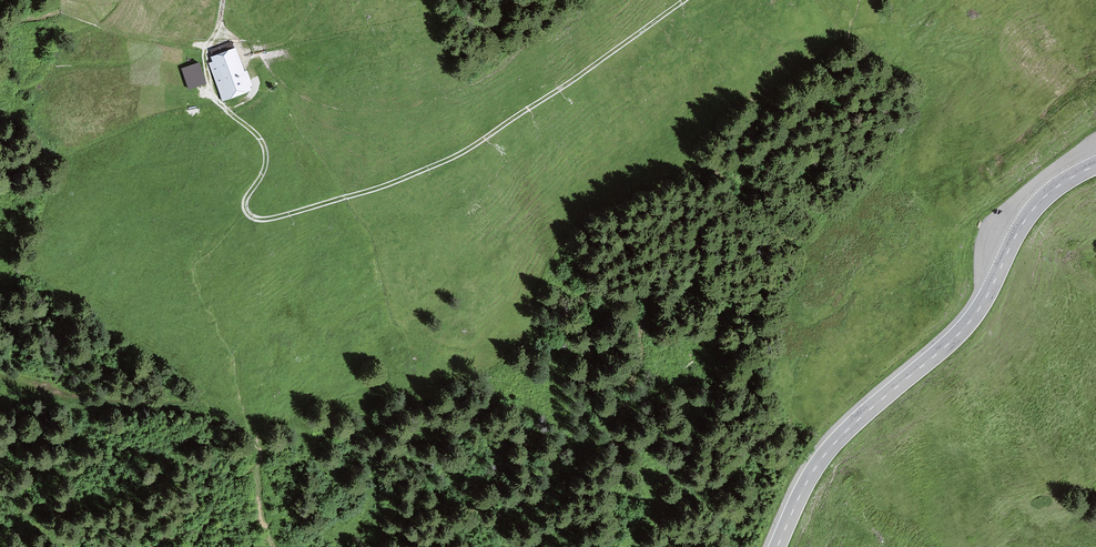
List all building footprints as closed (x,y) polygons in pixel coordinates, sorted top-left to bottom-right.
[(211,62),(224,100),(250,91),(233,41),(213,48),(217,60),(211,62)] [(205,83),(198,64),(182,68),(189,88),(205,83)]
